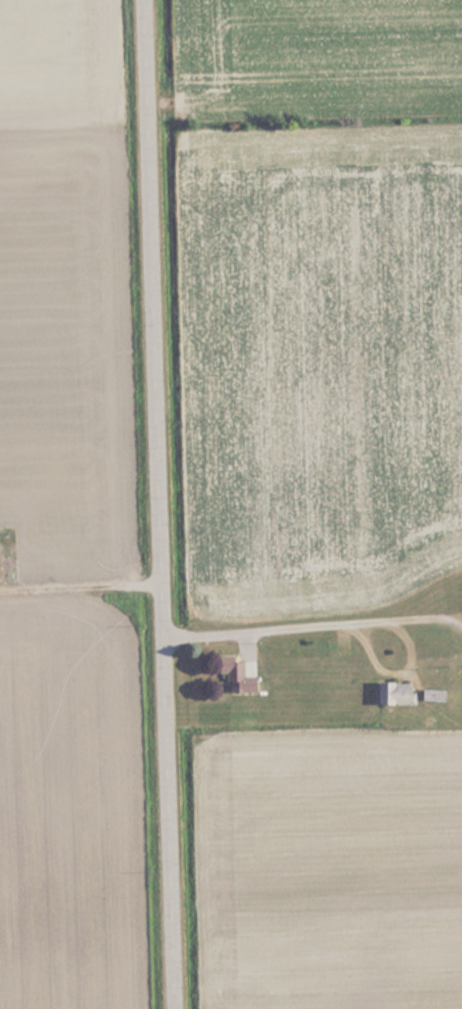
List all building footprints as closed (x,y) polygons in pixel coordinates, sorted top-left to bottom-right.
[(241,675),(241,660),(230,660),(230,655),(214,655),(213,673),(225,673),(225,693),(255,693),(255,676),(241,675)] [(372,682),(372,704),(409,704),(409,682),(372,682)]
